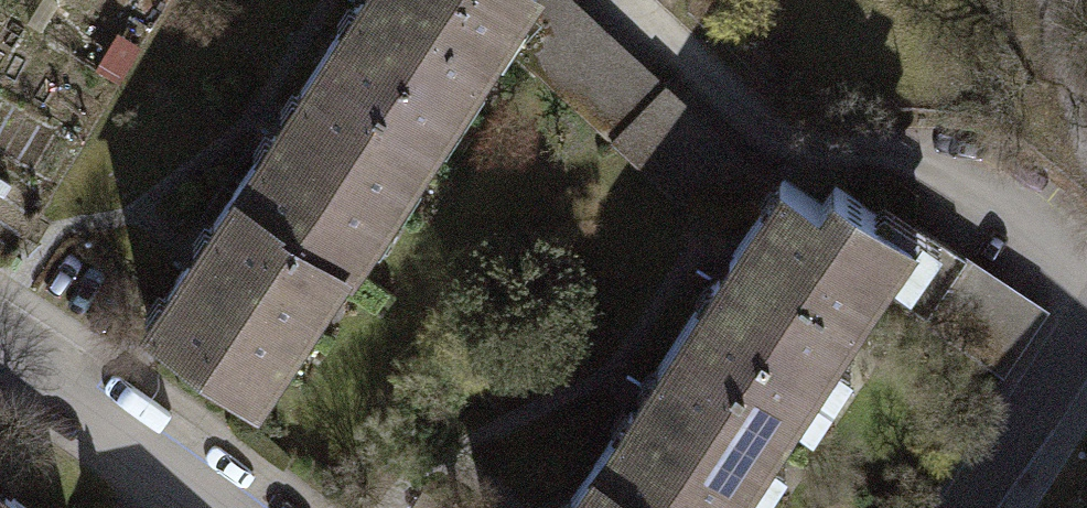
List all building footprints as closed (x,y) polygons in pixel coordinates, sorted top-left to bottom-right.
[(324,55),(365,82),(362,86),(385,100),(380,107),(431,141),(436,133),(434,132),(472,73),(475,75),(493,46),(491,45),(494,39),(516,7),(518,9),(524,0),(360,0),(324,55)] [(558,0),(524,0),(518,9),(516,7),(494,39),(512,50),(613,141),(658,92),(558,0)] [(324,55),(236,186),(279,216),(277,219),(342,265),(346,268),(369,234),(365,232),(407,169),(410,171),(431,141),(380,107),(385,100),(362,86),(365,82),(324,55)] [(748,174),(658,92),(613,141),(703,223),(748,174)] [(719,273),(681,330),(722,358),(720,361),(742,376),(737,383),(789,417),(793,410),(791,409),(830,350),(832,352),(874,288),(911,232),(835,181),(822,201),(784,175),(729,257),(732,259),(722,275),(719,273)] [(236,186),(147,321),(254,396),(281,356),(277,353),(320,290),(323,292),(342,265),(277,219),(279,216),(236,186)] [(1041,318),(911,232),(874,288),(1004,374),(1041,318)] [(593,462),(636,490),(634,493),(656,507),(723,507),(764,446),(768,448),(789,417),(737,383),(742,376),(720,361),(722,358),(681,330),(642,388),(645,391),(635,406),(631,404),(593,462)] [(634,493),(636,490),(593,462),(562,507),(656,507),(634,493)] [(0,492),(0,507),(23,507),(0,492)]
